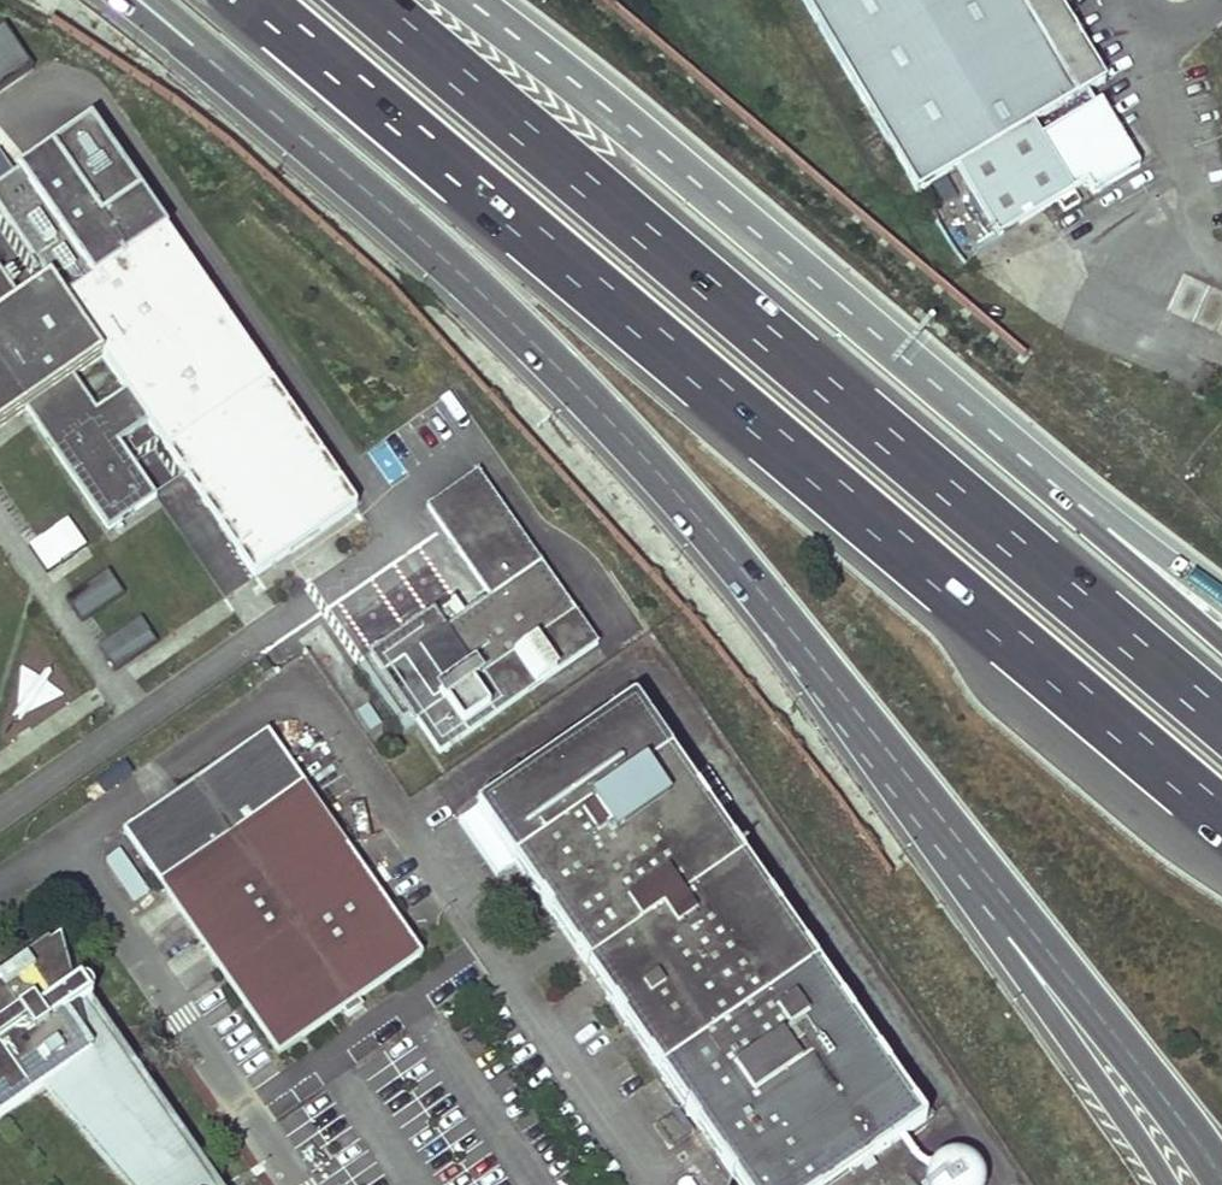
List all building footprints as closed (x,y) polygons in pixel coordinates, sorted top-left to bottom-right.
[(958,176),(1094,96),(1104,90),(1051,0),(797,0),(914,201),(958,176)] [(36,65),(7,24),(0,29),(0,89),(36,65)] [(1094,96),(958,176),(997,242),(1057,208),(1063,219),(1079,210),(1072,199),(1087,191),(1093,201),(1139,174),(1094,96)] [(110,527),(158,494),(120,440),(130,432),(148,420),(255,575),(361,501),(94,116),(0,182),(0,204),(50,276),(21,296),(0,265),(0,425),(27,407),(110,527)] [(597,644),(477,468),(425,504),(488,597),(445,627),(432,608),(369,652),(438,753),(597,644)] [(44,571),(86,549),(70,519),(28,541),(44,571)] [(123,594),(107,571),(66,599),(81,622),(123,594)] [(156,642),(141,618),(98,647),(114,670),(156,642)] [(19,701),(49,705),(52,676),(22,672),(19,701)] [(738,1184),(834,1184),(931,1118),(918,1100),(911,1105),(631,701),(457,823),(495,879),(516,865),(738,1184)] [(420,957),(265,735),(122,834),(277,1057),(420,957)] [(146,894),(118,854),(105,863),(133,903),(146,894)] [(92,1059),(78,1013),(86,1008),(90,1004),(93,998),(92,993),(88,988),(82,986),(76,987),(71,990),(57,944),(0,984),(0,1115),(45,1084),(135,1184),(202,1184),(92,1059)] [(86,1008),(78,1013),(92,1059),(202,1184),(209,1184),(86,1008)] [(922,1184),(977,1184),(980,1160),(926,1154),(922,1184)]
